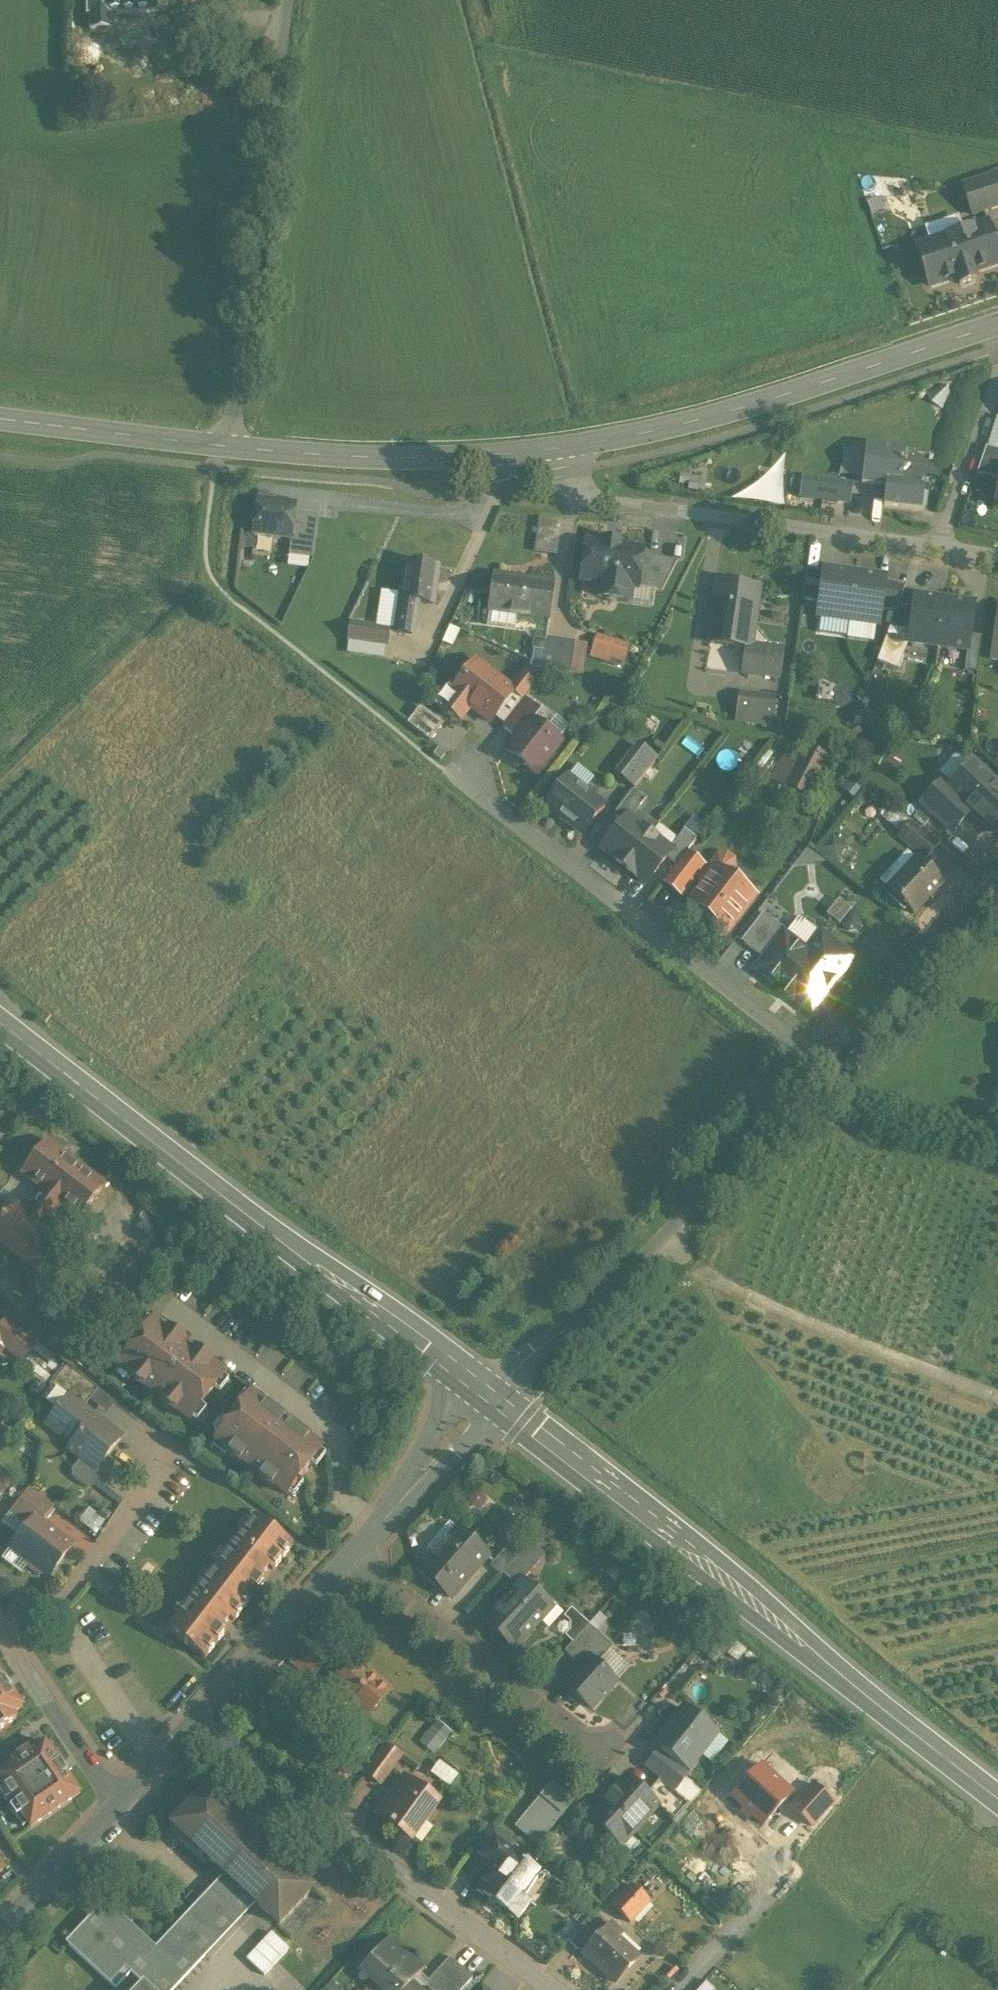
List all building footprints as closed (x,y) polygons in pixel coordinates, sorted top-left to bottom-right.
[(87,15),(158,13),(157,0),(87,0),(87,15)] [(962,185),(973,216),(997,207),(997,173),(962,185)] [(924,227),(929,243),(963,231),(958,216),(924,227)] [(929,243),(932,250),(926,252),(925,254),(928,265),(931,267),(937,265),(943,282),(957,277),(959,285),(975,280),(972,272),(997,264),(997,253),(988,223),(963,231),(929,243)] [(884,447),(865,445),(861,485),(885,488),(883,506),(922,511),(925,480),(902,477),(905,450),(884,447)] [(986,447),(976,476),(997,479),(997,450),(986,447)] [(853,484),(803,478),(801,498),(850,503),(853,484)] [(296,505),(257,499),(253,534),(291,539),(295,513),(296,505)] [(319,516),(295,513),(291,539),(290,548),(314,552),(319,516)] [(562,550),(565,516),(542,514),(539,548),(562,550)] [(619,543),(604,541),(604,545),(587,542),(581,580),(599,583),(611,585),(609,598),(629,601),(631,587),(637,588),(642,556),(643,550),(619,547),(619,543)] [(677,562),(642,556),(637,588),(662,592),(677,562)] [(402,594),(397,632),(411,634),(415,601),(433,603),(438,568),(406,563),(402,594)] [(856,574),(825,569),(824,573),(820,603),(818,617),(850,621),(856,574)] [(824,573),(806,571),(802,600),(820,603),(824,573)] [(884,578),(856,574),(850,621),(877,625),(880,610),(884,582),(884,578)] [(554,583),(494,575),(488,612),(549,620),(554,583)] [(906,585),(884,582),(880,610),(895,613),(906,585)] [(609,598),(611,585),(599,583),(597,597),(609,598)] [(758,588),(718,583),(710,643),(750,649),(754,622),(758,588)] [(389,631),(397,632),(402,594),(381,591),(376,629),(389,631)] [(910,632),(908,644),(938,647),(945,600),(915,596),(910,632)] [(945,600),(938,647),(966,651),(968,651),(970,635),(974,604),(945,600)] [(376,629),(352,626),(350,642),(387,647),(389,631),(376,629)] [(877,662),(898,670),(908,644),(910,632),(890,629),(877,662)] [(597,634),(594,643),(626,654),(629,645),(597,634)] [(966,651),(964,671),(977,673),(981,637),(970,635),(968,651),(966,651)] [(575,642),(546,638),(541,669),(570,674),(575,642)] [(626,654),(594,643),(590,657),(622,667),(626,654)] [(510,688),(476,661),(452,692),(453,694),(444,706),(461,719),(470,707),(490,722),(501,709),(515,691),(510,688)] [(520,675),(513,685),(520,691),(518,693),(524,698),(524,699),(534,686),(520,675)] [(510,688),(515,691),(501,709),(512,714),(524,698),(518,693),(520,691),(513,685),(510,688)] [(512,714),(502,727),(516,738),(531,719),(532,720),(539,710),(532,705),(524,699),(524,698),(512,714)] [(775,705),(738,700),(735,720),(772,725),(775,705)] [(539,710),(532,720),(558,741),(568,728),(535,701),(532,705),(539,710)] [(420,706),(408,722),(432,740),(444,724),(420,706)] [(516,738),(506,751),(535,773),(560,742),(558,741),(532,720),(531,719),(516,738)] [(446,753),(438,748),(433,754),(440,760),(446,753)] [(643,748),(621,777),(635,788),(657,759),(643,748)] [(799,762),(787,784),(809,796),(827,760),(806,749),(799,762)] [(785,755),(773,778),(787,784),(799,762),(785,755)] [(605,807),(567,777),(545,805),(583,835),(605,807)] [(963,804),(971,811),(995,834),(997,831),(997,787),(988,777),(964,803),(963,804)] [(964,803),(942,782),(922,803),(952,832),(971,811),(963,804),(964,803)] [(633,790),(613,816),(623,823),(628,816),(630,818),(645,800),(633,790)] [(623,823),(602,850),(612,858),(613,859),(624,867),(650,834),(630,818),(628,816),(623,823)] [(938,845),(910,824),(902,834),(924,860),(938,845)] [(684,830),(670,849),(672,851),(667,858),(676,865),(686,853),(696,840),(684,830)] [(650,834),(624,867),(635,876),(634,876),(635,877),(636,876),(646,884),(667,858),(672,851),(670,849),(650,834)] [(825,862),(808,847),(795,864),(825,862)] [(676,865),(663,881),(682,896),(705,868),(686,853),(676,865)] [(755,896),(729,876),(735,869),(734,860),(727,854),(718,855),(698,880),(703,884),(690,902),(707,915),(699,925),(720,942),(755,896)] [(943,883),(916,860),(887,890),(913,915),(943,883)] [(787,931),(763,913),(741,941),(764,960),(787,931)] [(859,918),(854,913),(847,914),(843,919),(843,926),(849,931),(856,930),(860,924),(859,918)] [(792,926),(785,935),(807,952),(821,934),(799,917),(792,926)] [(807,952),(785,935),(792,926),(792,925),(787,931),(764,960),(757,969),(781,988),(781,989),(791,997),(792,996),(811,1011),(852,959),(821,934),(807,952)] [(105,1184),(47,1140),(20,1175),(42,1192),(28,1210),(45,1225),(55,1212),(60,1215),(63,1212),(76,1222),(105,1184)] [(17,1202),(0,1224),(0,1243),(37,1272),(63,1239),(45,1225),(28,1210),(17,1202)] [(7,1319),(0,1329),(0,1345),(21,1361),(36,1341),(7,1319)] [(213,1362),(169,1328),(168,1329),(154,1319),(119,1365),(132,1375),(131,1377),(144,1387),(145,1385),(164,1399),(162,1401),(175,1411),(177,1410),(190,1420),(225,1374),(212,1364),(213,1362)] [(83,1378),(66,1364),(50,1384),(68,1399),(69,1397),(83,1408),(98,1389),(83,1378)] [(264,1404),(251,1394),(215,1440),(229,1450),(227,1451),(240,1462),(242,1460),(260,1474),(259,1476),(272,1486),(273,1484),(287,1495),(322,1449),(309,1438),(310,1437),(265,1402),(264,1404)] [(83,1408),(69,1397),(68,1399),(48,1424),(73,1444),(69,1449),(96,1469),(121,1438),(83,1408)] [(29,1488),(11,1511),(29,1526),(35,1518),(40,1521),(52,1506),(29,1488)] [(218,1564),(215,1568),(253,1598),(292,1547),(254,1517),(250,1523),(243,1532),(226,1554),(218,1564)] [(40,1521),(35,1518),(29,1526),(13,1547),(27,1558),(25,1560),(25,1561),(26,1561),(26,1565),(37,1574),(41,1573),(41,1574),(42,1573),(44,1571),(50,1575),(72,1546),(65,1541),(62,1542),(53,1535),(53,1532),(40,1521)] [(237,1528),(243,1532),(250,1523),(245,1519),(237,1528)] [(456,1530),(460,1534),(452,1544),(448,1540),(420,1571),(452,1598),(469,1579),(466,1577),(475,1567),(477,1569),(487,1558),(489,1560),(491,1557),(457,1528),(456,1530)] [(515,1539),(496,1561),(494,1560),(492,1561),(494,1563),(491,1566),(501,1575),(502,1574),(525,1549),(515,1539)] [(525,1549),(502,1574),(516,1586),(522,1579),(523,1580),(539,1562),(525,1549)] [(213,1560),(218,1564),(226,1554),(221,1550),(213,1560)] [(253,1598),(215,1568),(211,1573),(203,1583),(186,1605),(179,1614),(167,1630),(205,1660),(253,1598)] [(198,1579),(203,1583),(211,1573),(206,1569),(198,1579)] [(516,1586),(484,1621),(506,1642),(515,1649),(520,1643),(543,1618),(539,1614),(548,1604),(523,1580),(522,1579),(516,1586)] [(174,1610),(179,1614),(186,1605),(181,1601),(174,1610)] [(573,1643),(588,1625),(572,1609),(564,1616),(570,1622),(571,1629),(565,1636),(573,1643)] [(573,1643),(564,1652),(580,1666),(588,1658),(596,1664),(609,1650),(612,1646),(588,1625),(573,1643)] [(321,1629),(291,1662),(312,1680),(341,1648),(321,1629)] [(520,1643),(515,1649),(506,1642),(496,1652),(515,1669),(531,1653),(520,1643)] [(596,1664),(588,1658),(580,1666),(564,1684),(591,1709),(615,1682),(614,1681),(627,1667),(609,1650),(596,1664)] [(390,1691),(355,1660),(331,1686),(352,1705),(366,1717),(390,1691)] [(16,1718),(13,1713),(22,1706),(11,1689),(4,1679),(0,1673),(0,1729),(16,1718)] [(352,1705),(331,1686),(317,1702),(338,1720),(352,1705)] [(715,1733),(684,1708),(656,1744),(662,1748),(688,1768),(715,1733)] [(30,1752),(28,1749),(11,1760),(13,1763),(0,1772),(0,1783),(30,1827),(79,1793),(66,1773),(68,1772),(60,1761),(58,1762),(45,1742),(30,1752)] [(386,1747),(366,1774),(379,1784),(399,1757),(386,1747)] [(685,1773),(688,1768),(662,1748),(647,1766),(676,1789),(687,1774),(685,1773)] [(733,1797),(763,1825),(792,1794),(761,1766),(756,1773),(753,1770),(740,1783),(743,1786),(733,1797)] [(626,1778),(591,1816),(622,1845),(656,1807),(657,1806),(645,1795),(626,1778)] [(437,1803),(405,1779),(404,1780),(405,1781),(390,1801),(390,1800),(379,1815),(392,1824),(391,1825),(410,1839),(411,1838),(407,1835),(420,1817),(424,1820),(437,1803)] [(540,1843),(579,1799),(557,1779),(518,1823),(540,1843)] [(690,1804),(659,1780),(645,1795),(657,1806),(656,1807),(673,1823),(690,1804)] [(812,1827),(834,1803),(813,1784),(791,1808),(812,1827)] [(225,1873),(258,1839),(205,1789),(171,1824),(173,1826),(182,1834),(225,1873)] [(492,1825),(474,1850),(484,1857),(483,1858),(487,1860),(505,1835),(492,1825)] [(173,1826),(165,1835),(173,1842),(182,1834),(173,1826)] [(505,1835),(487,1860),(495,1867),(507,1851),(508,1852),(515,1842),(505,1835)] [(258,1839),(225,1873),(255,1901),(280,1924),(312,1889),(258,1839)] [(494,1901),(523,1862),(508,1852),(507,1851),(495,1867),(479,1889),(494,1901)] [(523,1862),(494,1901),(517,1918),(529,1902),(520,1895),(536,1874),(537,1874),(537,1873),(523,1862)] [(227,1902),(242,1915),(255,1901),(225,1873),(212,1887),(227,1902)] [(632,1885),(612,1907),(630,1923),(650,1902),(632,1885)] [(156,1947),(140,1932),(116,1957),(126,1967),(143,1983),(143,1984),(150,1989),(174,1989),(206,1955),(191,1941),(227,1902),(212,1887),(156,1947)] [(107,1900),(68,1942),(111,1983),(126,1967),(116,1957),(140,1932),(107,1900)] [(227,1902),(191,1941),(206,1955),(242,1915),(227,1902)] [(584,1923),(568,1941),(579,1951),(595,1933),(584,1923)] [(611,1924),(584,1954),(616,1983),(639,1958),(617,1938),(621,1933),(611,1924)] [(392,1937),(362,1969),(384,1989),(418,1989),(408,1981),(423,1966),(392,1937)] [(427,1983),(434,1989),(456,1989),(468,1977),(471,1975),(451,1957),(427,1983)] [(481,1987),(468,1977),(456,1989),(479,1989),(481,1987)]
